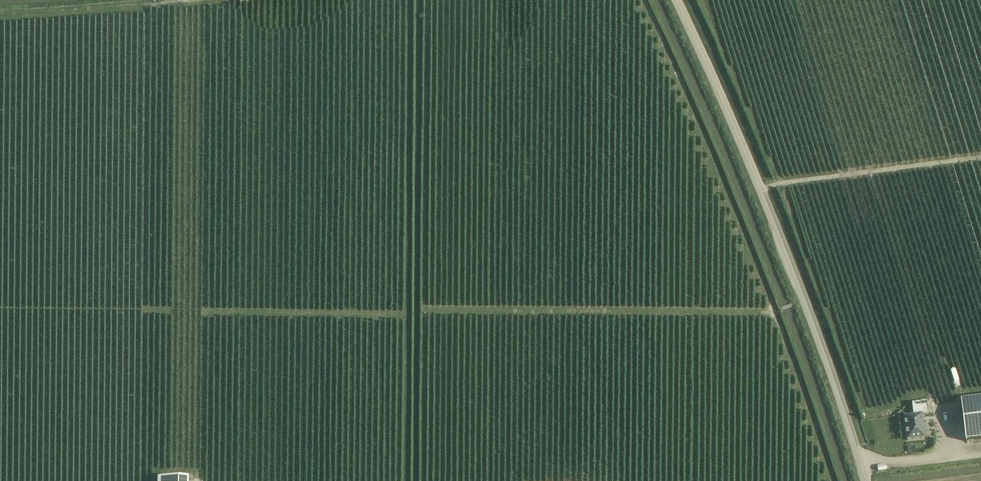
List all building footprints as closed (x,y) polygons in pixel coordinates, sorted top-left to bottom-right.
[(980,440),(980,398),(961,401),(966,442),(980,440)] [(925,438),(922,415),(928,415),(927,402),(912,403),(914,416),(905,417),(907,440),(925,438)]
